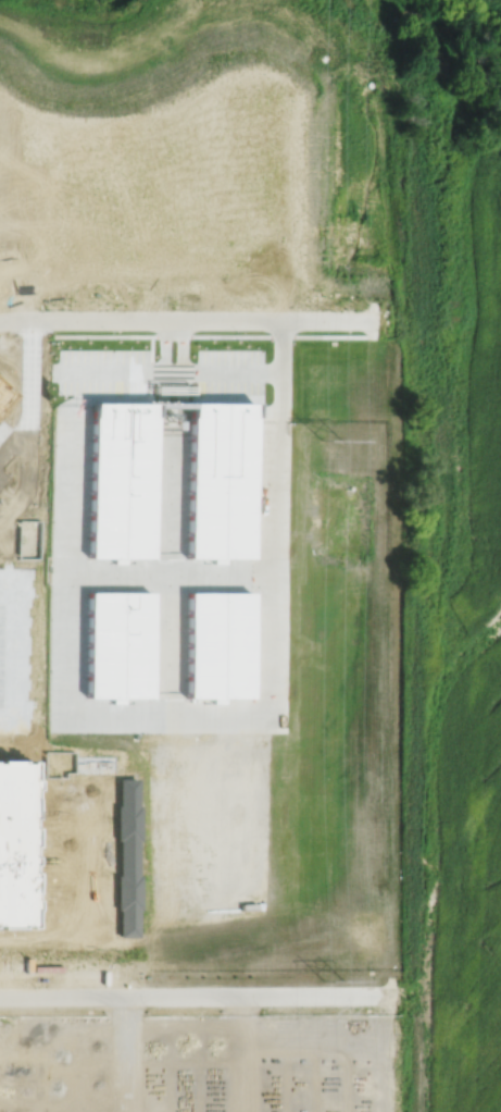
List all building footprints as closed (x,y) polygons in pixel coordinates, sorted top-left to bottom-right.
[(152,978),(0,980),(0,347),(17,344),(51,341),(54,740),(151,738),(152,978)]
